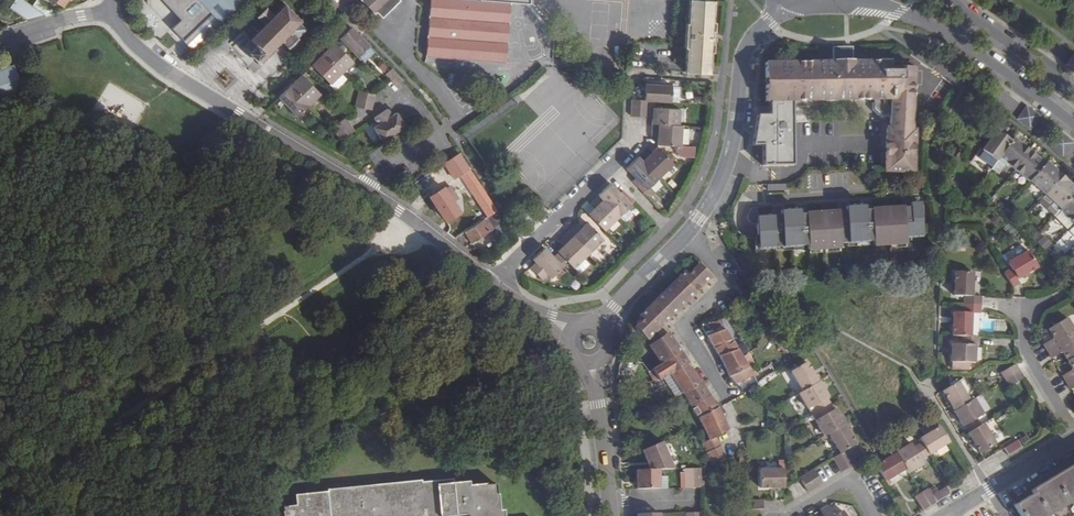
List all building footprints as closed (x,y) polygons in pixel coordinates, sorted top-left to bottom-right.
[(27,21),(45,16),(33,6),(25,0),(16,0),(10,8),(27,21)] [(55,13),(38,0),(37,0),(33,6),(45,16),(55,13)] [(173,28),(192,49),(242,1),(240,0),(164,0),(182,19),(173,28)] [(373,14),(387,0),(359,0),(373,14)] [(431,4),(430,18),(428,38),(427,53),(506,60),(507,44),(509,24),(510,4),(511,1),(530,2),(530,0),(481,0),(481,1),(471,0),(431,0),(431,4)] [(710,74),(711,53),(714,53),(714,44),(712,44),(713,32),(715,32),(716,23),(714,23),(715,2),(691,0),(689,0),(688,23),(685,22),(684,48),(686,49),(684,72),(710,74)] [(301,22),(284,4),(273,15),(265,8),(256,17),(264,25),(242,47),(246,52),(258,64),(281,41),(288,48),(298,39),(297,38),(305,30),(299,24),(301,22)] [(350,27),(339,38),(356,55),(367,44),(350,27)] [(334,43),(323,54),(339,71),(351,60),(334,43)] [(888,54),(882,50),(862,50),(857,55),(857,60),(854,60),(854,47),(834,48),(835,60),(828,60),(766,61),(767,100),(772,100),(775,100),(798,99),(855,99),(874,99),(890,98),(889,116),(888,127),(885,127),(884,170),(915,172),(917,127),(914,127),(915,102),(915,97),(916,67),(915,67),(915,61),(903,61),(903,67),(892,67),(892,62),(892,59),(888,59),(888,54)] [(339,71),(323,54),(311,65),(328,83),(339,71)] [(1065,65),(1073,72),(1073,54),(1065,65)] [(0,70),(0,99),(22,92),(14,66),(0,70)] [(397,86),(403,81),(391,69),(386,74),(397,86)] [(328,83),(332,87),(343,76),(339,71),(328,83)] [(301,75),(290,86),(307,104),(318,92),(301,75)] [(645,85),(644,100),(648,101),(668,102),(668,86),(645,85)] [(307,104),(290,86),(278,98),(295,115),(307,104)] [(359,91),(357,99),(373,102),(375,95),(359,91)] [(890,98),(874,99),(875,103),(872,103),(872,110),(879,119),(883,119),(884,116),(889,116),(890,98)] [(355,107),(371,110),(373,102),(357,99),(355,107)] [(797,166),(798,117),(798,99),(775,100),(775,116),(757,116),(752,145),(762,146),(763,167),(797,166)] [(632,100),(631,116),(639,117),(640,100),(632,100)] [(640,100),(639,117),(647,117),(648,101),(644,100),(640,100)] [(1035,123),(1039,116),(1027,107),(1022,113),(1017,120),(1030,129),(1035,123)] [(653,117),(652,124),(676,125),(677,109),(653,108),(653,117)] [(396,113),(392,116),(388,109),(374,118),(378,125),(374,128),(383,141),(405,126),(396,113)] [(332,127),(337,133),(350,124),(346,118),(332,127)] [(350,124),(337,133),(341,140),(355,131),(350,124)] [(676,125),(652,124),(651,136),(658,137),(658,145),(677,146),(676,151),(683,157),(693,158),(693,147),(681,146),(682,126),(676,125)] [(997,161),(998,158),(1011,141),(996,130),(982,151),(984,152),(997,161)] [(1063,156),(1068,150),(1073,144),(1061,133),(1056,139),(1050,145),(1063,156)] [(1029,151),(1013,138),(1011,141),(998,158),(1014,170),(1029,151)] [(647,148),(638,157),(659,178),(674,164),(657,147),(652,153),(647,148)] [(1014,170),(1029,182),(1046,164),(1029,151),(1014,170)] [(979,158),(992,167),(997,161),(984,152),(979,158)] [(496,211),(497,211),(459,153),(452,158),(490,215),(496,211)] [(644,193),(647,190),(649,187),(659,178),(638,157),(626,168),(636,178),(640,182),(637,185),(644,193)] [(1029,182),(1045,196),(1062,177),(1047,162),(1046,164),(1029,182)] [(403,184),(412,179),(405,170),(397,175),(403,184)] [(1045,196),(1060,210),(1073,194),(1073,187),(1062,177),(1045,196)] [(631,205),(610,184),(598,195),(619,216),(631,205)] [(449,186),(446,188),(452,198),(455,196),(449,186)] [(429,198),(445,220),(460,210),(452,198),(445,187),(429,198)] [(647,190),(644,193),(649,198),(655,193),(649,187),(647,190)] [(1059,210),(1073,224),(1073,223),(1073,194),(1060,210),(1059,210)] [(588,202),(582,207),(604,231),(619,216),(598,195),(590,204),(588,202)] [(760,218),(759,209),(753,210),(751,214),(750,215),(750,218),(750,219),(751,220),(751,222),(752,222),(753,223),(754,223),(755,224),(756,224),(757,225),(760,224),(762,250),(810,247),(810,251),(843,249),(842,245),(874,243),(874,247),(907,245),(907,239),(924,238),(922,204),(914,204),(914,199),(904,200),(904,209),(874,210),(873,202),(863,203),(863,207),(850,208),(849,203),(840,204),(840,213),(809,215),(808,206),(797,207),(798,211),(785,212),(785,207),(774,208),(775,217),(760,218)] [(489,216),(494,228),(503,222),(496,211),(490,215),(489,216)] [(489,216),(465,232),(471,244),(494,228),(489,216)] [(577,224),(568,232),(588,254),(589,253),(603,239),(587,223),(584,225),(581,228),(577,224)] [(588,254),(568,232),(559,241),(563,246),(560,249),(557,252),(559,253),(555,256),(562,263),(566,260),(573,268),(574,267),(584,258),(588,254)] [(1045,234),(1037,241),(1045,250),(1053,243),(1045,234)] [(548,274),(553,280),(565,269),(544,248),(532,259),(536,262),(530,268),(542,280),(548,274)] [(1010,268),(1003,272),(1012,287),(1019,282),(1016,278),(1037,266),(1028,251),(1007,263),(1010,268)] [(589,264),(584,258),(574,267),(580,273),(589,264)] [(686,271),(661,294),(639,317),(642,320),(635,327),(647,340),(649,338),(662,325),(712,276),(699,264),(689,274),(686,271)] [(964,296),(964,305),(981,306),(981,297),(971,296),(972,273),(954,272),(953,296),(964,296)] [(981,306),(964,305),(964,312),(953,312),(952,336),(961,336),(970,337),(971,313),(980,313),(981,306)] [(724,317),(703,327),(708,336),(728,325),(724,317)] [(1047,351),(1073,335),(1073,332),(1065,318),(1048,329),(1053,338),(1043,344),(1047,351)] [(653,343),(667,333),(662,325),(649,338),(653,343)] [(710,334),(707,336),(719,356),(738,348),(727,326),(710,334)] [(671,338),(667,333),(653,343),(649,345),(661,363),(681,352),(671,338)] [(1047,351),(1052,358),(1062,352),(1067,360),(1073,356),(1073,335),(1047,351)] [(970,337),(961,336),(961,344),(951,344),(950,362),(951,362),(951,369),(968,369),(968,362),(974,363),(975,345),(978,345),(978,337),(970,337)] [(738,348),(719,356),(729,377),(747,366),(745,363),(740,353),(738,348)] [(746,350),(740,353),(745,363),(751,359),(746,350)] [(689,364),(681,352),(661,363),(652,369),(661,382),(672,375),(689,364)] [(1067,360),(1072,369),(1062,375),(1066,382),(1073,377),(1073,356),(1067,360)] [(802,392),(817,382),(805,363),(790,372),(802,392)] [(685,396),(703,384),(689,364),(672,375),(685,396)] [(1019,372),(1015,365),(1001,374),(1005,380),(1019,372)] [(729,377),(735,383),(752,374),(747,366),(729,377)] [(752,374),(757,384),(764,378),(755,372),(747,366),(752,374)] [(755,372),(764,378),(767,376),(761,368),(755,372)] [(649,374),(648,372),(645,373),(652,384),(661,382),(654,371),(649,374)] [(1010,387),(1023,379),(1019,372),(1005,380),(1010,387)] [(679,398),(685,396),(672,375),(666,379),(679,398)] [(965,381),(959,384),(965,394),(971,391),(965,381)] [(802,392),(798,394),(807,409),(813,405),(817,412),(828,405),(825,398),(827,397),(818,382),(817,382),(802,392)] [(958,382),(948,388),(943,392),(954,411),(970,402),(965,394),(959,384),(958,382)] [(685,396),(692,405),(710,395),(703,384),(685,396)] [(716,404),(710,395),(692,405),(719,446),(712,451),(719,461),(734,451),(720,429),(729,424),(720,410),(722,408),(719,403),(716,404)] [(970,402),(954,411),(963,427),(965,425),(970,433),(982,425),(977,418),(984,414),(974,399),(970,402)] [(811,415),(817,412),(813,405),(807,409),(811,415)] [(832,411),(828,405),(817,412),(821,418),(814,421),(823,436),(828,434),(843,425),(844,424),(835,409),(832,411)] [(821,418),(817,412),(811,415),(814,421),(821,418)] [(970,433),(968,434),(980,453),(996,444),(984,424),(982,425),(970,433)] [(855,444),(843,425),(828,434),(840,454),(846,450),(851,458),(860,453),(855,444)] [(929,454),(949,442),(939,427),(919,439),(922,443),(929,454)] [(1017,440),(1003,449),(1005,451),(1008,456),(1022,448),(1017,440)] [(642,450),(650,470),(659,470),(675,469),(663,441),(642,450)] [(920,459),(929,454),(922,443),(913,448),(910,443),(895,453),(895,454),(905,469),(907,473),(923,464),(920,459)] [(847,468),(854,464),(851,458),(846,450),(840,454),(839,454),(847,468)] [(832,459),(833,460),(841,472),(847,468),(839,454),(832,459)] [(895,454),(876,466),(885,481),(905,469),(895,454)] [(1029,491),(1030,494),(1008,507),(1014,515),(1050,515),(1073,502),(1073,463),(1029,491)] [(693,488),(693,469),(685,469),(685,489),(693,488)] [(701,469),(693,469),(693,488),(701,488),(701,469)] [(784,488),(784,469),(761,469),(762,487),(784,488)] [(650,470),(637,470),(637,489),(660,489),(659,475),(659,470),(650,470)] [(806,474),(815,489),(822,484),(814,472),(813,470),(806,474)] [(799,479),(800,481),(808,493),(815,489),(806,474),(799,479)] [(659,475),(660,489),(668,489),(667,475),(659,475)] [(505,510),(500,510),(499,494),(498,494),(497,484),(486,485),(486,484),(470,486),(470,481),(454,483),(453,479),(422,482),(422,480),(327,490),(327,492),(295,495),(296,506),(283,507),(284,515),(463,515),(466,515),(505,515),(505,510)] [(950,494),(946,487),(932,495),(936,503),(950,494)] [(929,507),(936,503),(932,495),(928,489),(921,493),(929,507)] [(929,507),(921,493),(920,493),(914,497),(923,511),(929,507)] [(746,501),(746,509),(763,509),(763,501),(746,501)] [(827,507),(820,511),(823,515),(833,515),(827,507)]
